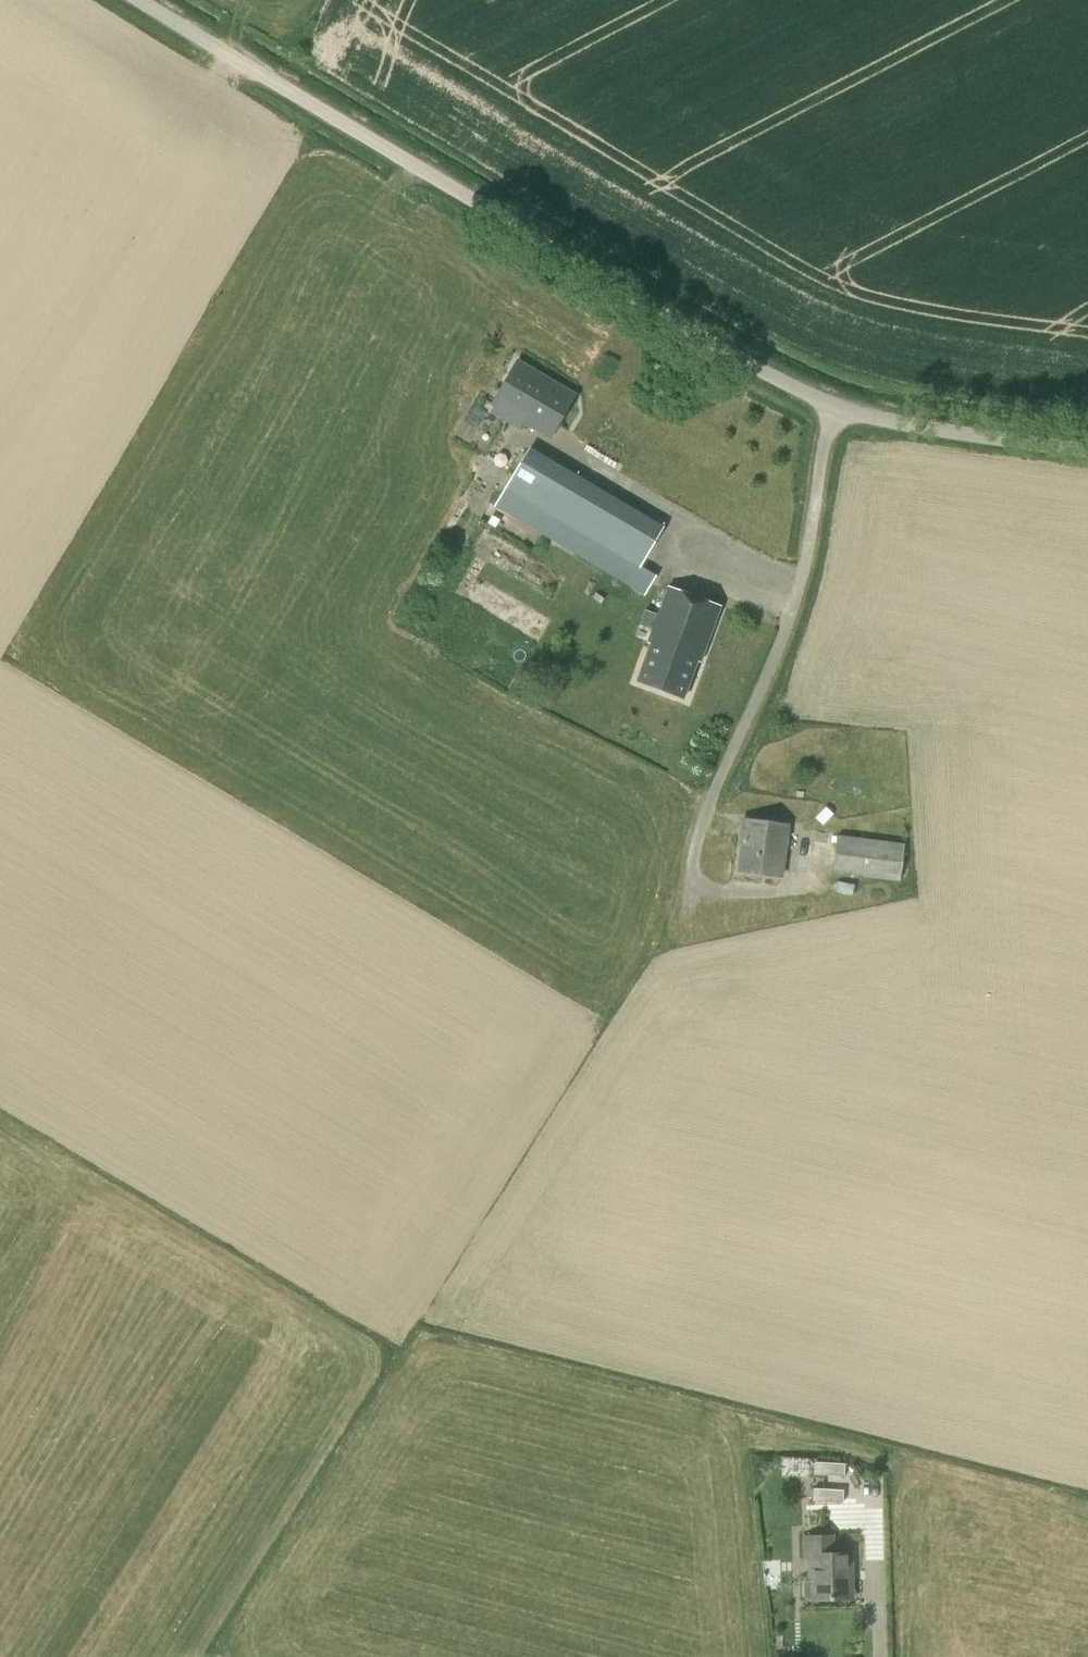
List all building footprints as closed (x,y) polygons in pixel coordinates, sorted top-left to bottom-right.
[(519,364),(499,397),(495,404),(522,419),(537,429),(549,435),(552,429),(572,395),(519,364)] [(545,491),(559,466),(529,448),(515,473),(545,491)] [(664,529),(627,506),(592,565),(645,597),(657,576),(642,567),(664,529)] [(700,661),(720,606),(668,587),(658,614),(645,609),(639,625),(652,629),(648,641),(650,642),(636,681),(683,698),(696,660),(700,661)] [(823,825),(833,814),(826,807),(815,817),(823,825)] [(781,876),(787,825),(742,820),(739,842),(742,843),(739,870),(781,876)] [(899,881),(904,844),(837,835),(832,873),(899,881)] [(815,1462),(814,1475),(845,1476),(845,1464),(815,1462)] [(814,1489),(813,1501),(843,1503),(844,1490),(814,1489)] [(809,1558),(810,1581),(806,1581),(803,1585),(803,1596),(806,1599),(845,1598),(844,1570),(851,1570),(850,1553),(831,1553),(830,1536),(805,1537),(806,1558),(809,1558)]
